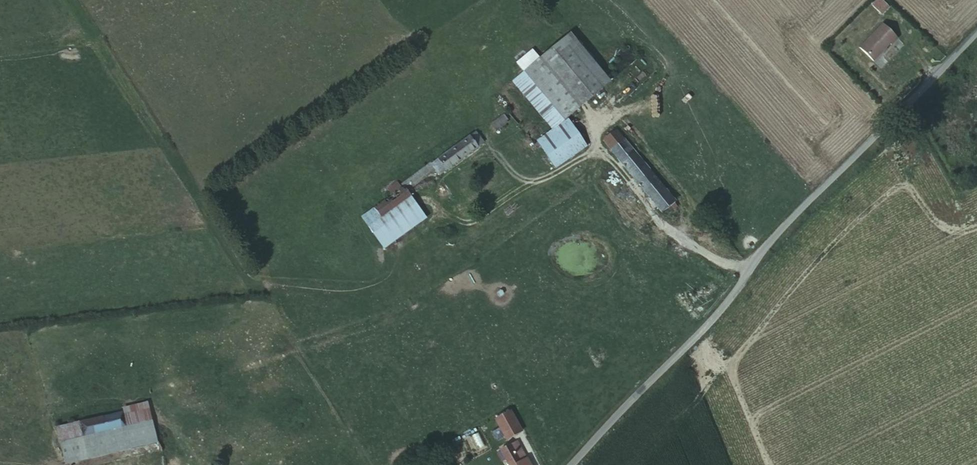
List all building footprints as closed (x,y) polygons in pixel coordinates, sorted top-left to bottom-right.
[(880,0),(874,0),(870,4),(878,13),(886,7),(880,0)] [(867,59),(885,43),(886,44),(893,38),(879,23),(855,45),(867,59)] [(585,69),(603,91),(612,85),(573,35),(563,42),(585,69)] [(574,112),(603,91),(585,69),(563,42),(528,68),(540,84),(567,118),(574,112)] [(516,79),(526,93),(540,84),(528,68),(516,79)] [(540,84),(526,93),(554,129),(567,118),(540,84)] [(503,108),(488,119),(495,127),(509,116),(503,108)] [(567,118),(554,129),(542,139),(550,150),(577,131),(567,118)] [(604,137),(658,209),(670,200),(616,128),(604,137)] [(429,160),(436,166),(441,173),(481,145),(472,130),(429,160)] [(550,150),(542,139),(532,146),(549,168),(585,142),(577,131),(550,150)] [(429,160),(402,178),(407,185),(436,166),(429,160)] [(402,178),(361,206),(372,221),(412,192),(407,185),(402,178)] [(372,221),(387,243),(428,215),(417,198),(412,192),(372,221)] [(122,404),(123,409),(126,426),(63,436),(67,456),(154,440),(146,399),(122,404)] [(521,429),(508,407),(493,417),(507,439),(521,429)] [(126,426),(123,409),(61,421),(63,436),(126,426)] [(516,440),(499,451),(509,464),(533,464),(516,440)]
